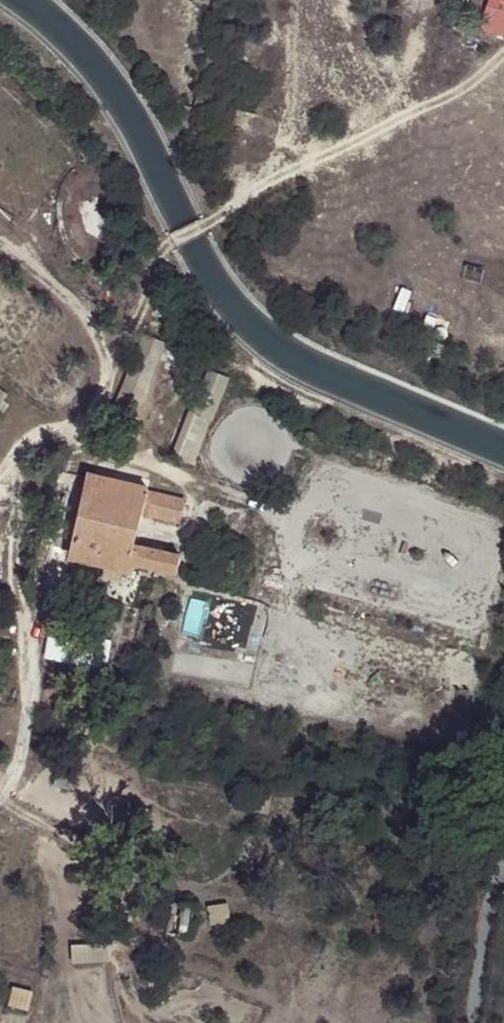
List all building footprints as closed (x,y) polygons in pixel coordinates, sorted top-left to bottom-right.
[(503,35),(503,0),(485,0),(480,31),(503,35)] [(232,127),(268,134),(270,125),(245,119),(247,111),(235,109),(232,127)] [(123,389),(151,392),(158,339),(146,338),(142,369),(126,367),(123,389)] [(209,421),(227,379),(211,372),(193,413),(209,421)] [(95,459),(90,480),(123,488),(125,473),(128,466),(95,459)] [(125,473),(123,488),(146,493),(148,493),(150,478),(125,473)] [(123,488),(90,480),(72,560),(129,575),(130,568),(177,577),(180,560),(134,550),(138,530),(141,516),(180,523),(185,506),(145,497),(146,493),(123,488)] [(141,516),(138,530),(202,543),(204,529),(180,523),(141,516)] [(80,662),(83,633),(47,630),(45,659),(80,662)] [(168,907),(165,934),(189,938),(191,909),(168,907)]
